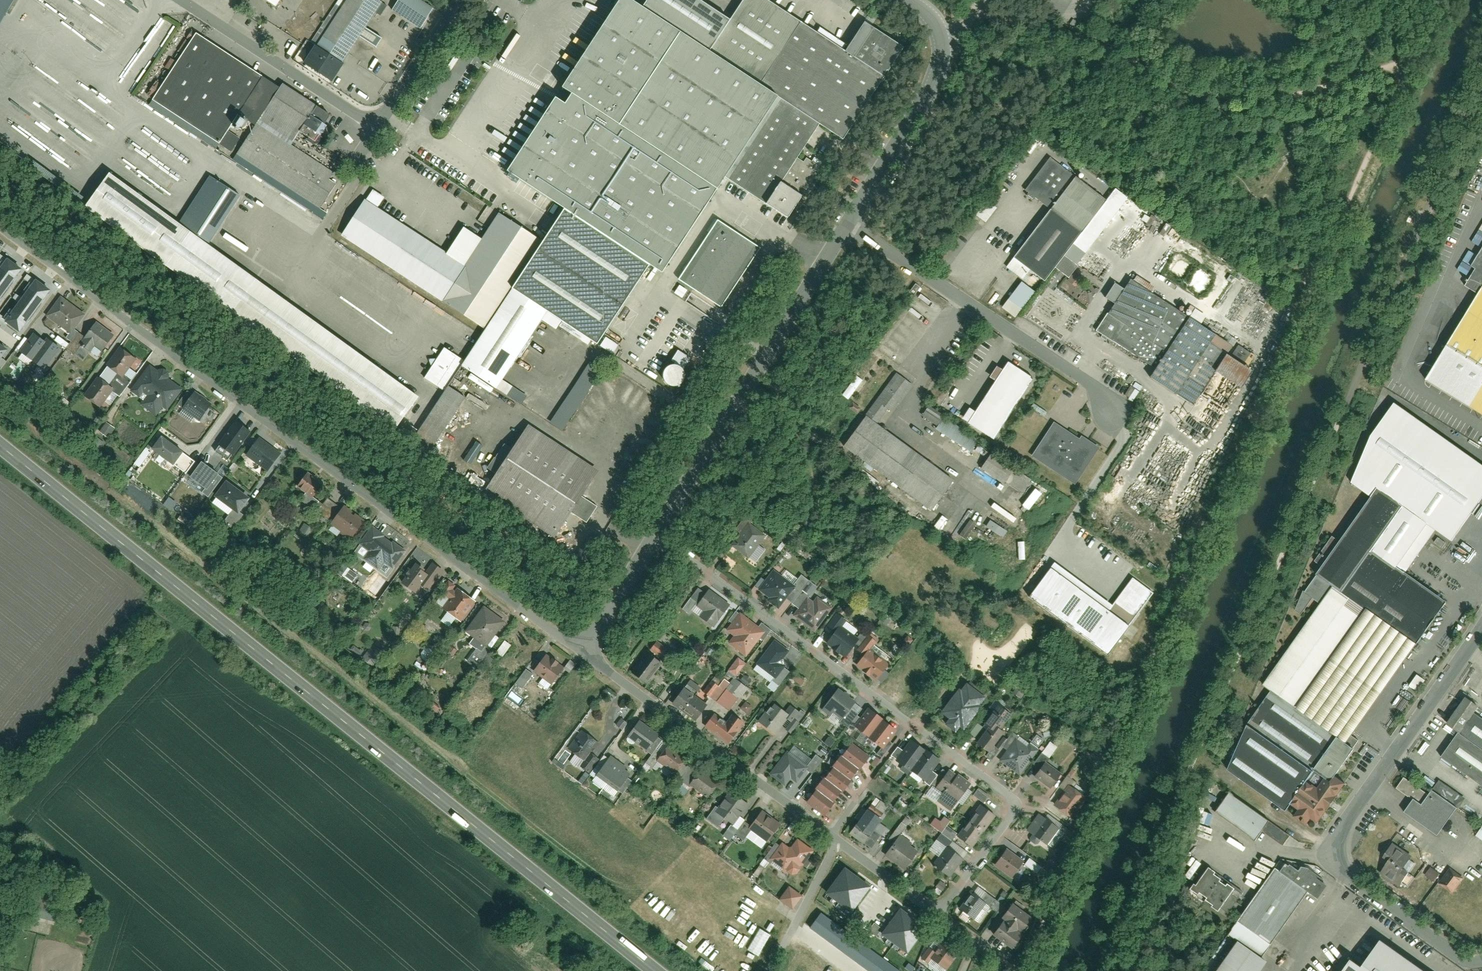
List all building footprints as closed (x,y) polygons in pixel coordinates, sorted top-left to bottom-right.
[(12,0),(0,0),(0,21),(12,0)] [(305,62),(330,79),(382,3),(377,0),(347,0),(305,62)] [(840,147),(829,140),(836,130),(847,137),(851,130),(906,46),(865,18),(847,46),(775,0),(744,0),(730,20),(700,0),(648,0),(642,10),(627,0),(620,0),(561,90),(570,95),(563,106),(554,100),(506,172),(564,210),(546,238),(503,210),(486,237),(467,225),(451,250),(383,206),(389,197),(375,188),(344,234),(488,328),(468,357),(449,344),(427,377),(446,389),(413,439),(432,451),(468,396),(450,384),(464,361),(501,385),(550,310),(599,342),(648,266),(661,273),(726,173),(795,218),(826,170),(803,155),(810,145),(832,159),(840,147)] [(420,28),(432,11),(418,0),(398,0),(392,8),(420,28)] [(280,89),(197,35),(150,101),(219,142),(238,118),(255,129),(237,157),(321,210),(341,180),(292,148),(301,135),(316,144),(333,118),(282,85),(280,89)] [(1013,257),(1043,281),(1105,201),(1049,157),(1024,190),(1050,210),(1013,257)] [(416,396),(206,246),(240,198),(220,183),(185,233),(103,174),(81,205),(393,428),(416,396)] [(986,200),(974,214),(983,222),(995,207),(986,200)] [(721,312),(763,247),(717,217),(675,281),(721,312)] [(1462,283),(1481,295),(1481,252),(1462,283)] [(21,270),(8,260),(1,270),(14,280),(21,270)] [(1,270),(0,272),(0,285),(7,290),(14,280),(1,270)] [(1150,289),(1133,278),(1100,330),(1156,367),(1149,377),(1192,405),(1215,368),(1239,384),(1245,374),(1220,358),(1226,349),(1145,297),(1150,289)] [(1012,317),(1032,291),(1019,281),(999,307),(1012,317)] [(50,291),(37,282),(29,292),(42,301),(50,291)] [(920,293),(913,288),(907,296),(913,301),(920,293)] [(42,301),(29,292),(22,302),(35,311),(42,301)] [(1429,381),(1481,415),(1481,296),(1429,381)] [(85,316),(63,299),(50,316),(71,332),(77,327),(85,316)] [(35,311),(22,302),(15,312),(28,321),(35,311)] [(905,312),(923,326),(927,320),(910,306),(905,312)] [(28,321),(15,312),(7,322),(20,331),(28,321)] [(112,335),(94,323),(78,347),(88,353),(92,347),(100,353),(112,335)] [(685,388),(702,362),(690,355),(698,343),(680,332),(672,345),(679,350),(664,374),(685,388)] [(44,371),(60,348),(47,339),(45,341),(35,334),(21,353),(44,371)] [(881,341),(876,347),(895,362),(900,355),(881,341)] [(100,374),(86,393),(100,404),(112,388),(120,395),(132,380),(123,373),(135,357),(122,347),(108,365),(117,372),(110,382),(100,374)] [(588,360),(548,423),(561,431),(601,368),(588,360)] [(999,429),(1033,379),(1008,362),(974,412),(999,429)] [(166,407),(181,386),(153,365),(135,390),(147,399),(143,404),(157,414),(163,404),(166,407)] [(896,373),(842,445),(931,511),(953,482),(876,424),(887,409),(893,413),(913,386),(896,373)] [(855,375),(840,394),(847,400),(862,380),(855,375)] [(600,379),(606,404),(615,402),(609,377),(600,379)] [(1131,401),(1141,387),(1133,381),(1123,395),(1131,401)] [(637,386),(624,406),(631,411),(644,391),(637,386)] [(199,422),(212,405),(194,392),(191,396),(187,392),(177,405),(199,422)] [(919,416),(936,426),(942,415),(926,405),(919,416)] [(1392,682),(1441,611),(1443,612),(1445,608),(1406,581),(1436,538),(1449,547),(1481,500),(1481,471),(1398,413),(1352,480),(1377,497),(1343,547),(1331,539),(1309,570),(1312,573),(1300,591),(1306,595),(1307,593),(1326,606),(1268,690),(1278,697),(1256,729),(1226,772),(1304,826),(1309,819),(1321,827),(1346,791),(1336,784),(1360,750),(1349,743),(1392,682)] [(941,417),(934,430),(967,451),(975,438),(941,417)] [(99,431),(107,437),(113,428),(105,422),(99,431)] [(248,432),(235,422),(219,445),(232,455),(248,432)] [(1053,422),(1031,455),(1074,484),(1098,448),(1081,436),(1079,439),(1053,422)] [(531,428),(487,491),(555,538),(571,515),(585,525),(597,508),(582,497),(598,474),(531,428)] [(480,459),(494,436),(485,431),(471,454),(480,459)] [(194,459),(163,436),(151,451),(172,467),(175,464),(185,472),(194,459)] [(267,471),(280,452),(259,438),(246,457),(267,471)] [(1031,480),(991,453),(976,476),(1000,492),(1006,483),(1021,493),(1031,480)] [(208,498),(222,478),(201,463),(189,480),(204,490),(202,493),(208,498)] [(309,481),(299,476),(295,485),(301,487),(297,495),(303,499),(301,504),(311,509),(314,501),(309,499),(312,493),(305,489),(309,481)] [(240,512),(249,501),(225,483),(214,499),(232,512),(224,522),(234,529),(244,515),(240,512)] [(940,503),(946,507),(955,494),(949,490),(940,503)] [(984,495),(979,501),(990,510),(995,504),(984,495)] [(328,499),(319,507),(328,517),(336,510),(328,499)] [(930,525),(940,512),(936,509),(926,523),(930,525)] [(361,524),(342,513),(335,526),(354,537),(361,524)] [(747,523),(730,547),(748,560),(765,537),(747,523)] [(389,571),(402,555),(372,530),(359,546),(369,555),(365,560),(376,570),(381,565),(389,571)] [(587,538),(580,547),(590,553),(596,544),(587,538)] [(417,570),(403,587),(415,597),(422,588),(428,592),(442,575),(433,567),(425,576),(417,570)] [(1030,597),(1108,653),(1153,592),(1133,578),(1109,611),(1051,569),(1030,597)] [(794,588),(772,571),(757,591),(768,599),(766,602),(777,610),(794,588)] [(468,602),(443,583),(436,592),(443,597),(437,603),(456,618),(468,602)] [(700,620),(714,631),(730,611),(709,594),(705,599),(698,593),(683,612),(691,618),(697,609),(704,615),(700,620)] [(795,619),(816,636),(833,614),(816,601),(812,607),(800,598),(793,607),(800,613),(795,619)] [(500,624),(475,605),(459,627),(483,646),(500,624)] [(766,636),(740,616),(726,633),(732,639),(727,645),(746,660),(766,636)] [(827,646),(845,660),(859,643),(842,630),(846,625),(838,618),(826,632),(833,638),(827,646)] [(494,652),(501,656),(509,644),(503,640),(494,652)] [(877,681),(889,667),(872,653),(878,645),(871,640),(859,654),(865,660),(859,667),(877,681)] [(789,652),(773,641),(755,667),(773,679),(768,685),(775,690),(788,673),(784,670),(786,667),(781,663),(789,652)] [(372,644),(361,657),(370,665),(382,651),(372,644)] [(353,645),(350,649),(361,657),(364,652),(353,645)] [(650,649),(630,676),(641,684),(661,657),(650,649)] [(550,656),(540,669),(555,680),(565,668),(550,656)] [(736,657),(724,672),(733,678),(744,663),(736,657)] [(517,694),(531,673),(523,668),(509,689),(517,694)] [(731,678),(729,683),(714,674),(702,694),(730,711),(745,686),(731,678)] [(1415,674),(1408,686),(1417,691),(1423,679),(1415,674)] [(960,737),(987,702),(967,686),(940,721),(960,737)] [(707,705),(684,688),(675,701),(698,717),(707,705)] [(854,704),(837,690),(821,711),(838,724),(854,704)] [(1464,706),(1451,726),(1460,732),(1441,757),(1481,786),(1481,718),(1478,715),(1481,709),(1481,707),(1470,698),(1464,706)] [(1009,708),(997,700),(976,728),(981,732),(971,745),(983,755),(1003,728),(997,724),(1009,708)] [(746,714),(751,707),(744,701),(739,708),(746,714)] [(427,709),(433,713),(436,709),(429,705),(427,709)] [(791,706),(780,726),(791,732),(802,713),(791,706)] [(782,719),(768,707),(754,723),(768,735),(782,719)] [(883,751),(897,734),(871,714),(857,731),(883,751)] [(714,720),(706,731),(729,748),(744,726),(735,719),(727,729),(714,720)] [(619,720),(617,727),(623,729),(625,723),(619,720)] [(654,734),(637,722),(626,739),(643,751),(654,734)] [(596,742),(581,731),(568,750),(583,760),(596,742)] [(1035,756),(1015,742),(1000,762),(1020,776),(1035,756)] [(913,743),(897,765),(925,786),(941,764),(913,743)] [(863,758),(845,745),(837,755),(856,768),(863,758)] [(685,758),(669,746),(659,758),(676,771),(685,758)] [(787,755),(769,776),(784,788),(790,779),(796,784),(807,771),(787,755)] [(855,769),(837,756),(829,766),(847,779),(855,769)] [(612,759),(602,773),(620,786),(630,772),(612,759)] [(1048,794),(1061,776),(1041,761),(1028,780),(1048,794)] [(717,782),(693,765),(684,778),(708,794),(717,782)] [(847,780),(829,767),(821,778),(839,791),(847,780)] [(962,782),(945,768),(931,787),(948,800),(962,782)] [(1481,812),(1444,785),(1437,794),(1432,790),(1428,795),(1404,778),(1397,788),(1413,800),(1404,812),(1437,835),(1457,808),(1475,821),(1481,812)] [(839,792),(820,779),(813,789),(831,802),(839,792)] [(1215,812),(1255,841),(1262,831),(1283,846),(1290,837),(1261,816),(1267,808),(1234,785),(1215,812)] [(971,795),(982,803),(988,795),(977,787),(971,795)] [(1085,799),(1069,787),(1054,808),(1070,819),(1085,799)] [(830,803),(812,790),(804,801),(822,814),(830,803)] [(748,803),(734,792),(719,811),(733,822),(748,803)] [(884,815),(870,804),(852,828),(872,842),(880,831),(875,828),(884,815)] [(970,850),(992,819),(972,805),(952,835),(970,850)] [(779,825),(763,812),(752,825),(768,838),(779,825)] [(1053,830),(1038,821),(1029,835),(1044,845),(1053,830)] [(892,839),(904,826),(901,823),(888,836),(892,839)] [(898,865),(914,845),(898,833),(883,854),(898,865)] [(787,848),(782,845),(781,847),(771,860),(785,870),(786,872),(790,875),(796,874),(798,870),(798,865),(803,867),(814,851),(797,840),(790,848),(787,848)] [(781,847),(774,843),(758,865),(765,869),(771,860),(781,847)] [(1412,857),(1393,843),(1380,861),(1386,865),(1381,872),(1400,885),(1409,873),(1403,869),(1412,857)] [(947,877),(961,858),(945,846),(932,865),(947,877)] [(1022,866),(1001,851),(992,864),(1013,879),(1022,866)] [(1035,873),(1040,867),(1028,858),(1023,864),(1035,873)] [(1273,868),(1236,921),(1269,944),(1306,891),(1316,898),(1326,884),(1303,868),(1299,873),(1286,864),(1280,872),(1273,868)] [(1445,866),(1439,874),(1430,867),(1426,872),(1439,880),(1448,867),(1445,866)] [(1228,914),(1242,892),(1206,867),(1189,892),(1217,911),(1219,908),(1228,914)] [(1439,884),(1452,893),(1464,878),(1450,868),(1439,884)] [(838,911),(867,930),(877,915),(855,900),(864,886),(847,875),(836,891),(847,898),(838,911)] [(939,881),(933,890),(938,893),(944,885),(939,881)] [(790,910),(801,896),(787,885),(776,899),(790,910)] [(52,894),(33,889),(30,901),(27,911),(56,919),(62,897),(52,894)] [(984,900),(971,890),(958,906),(972,917),(984,900)] [(1026,919),(1009,907),(1000,919),(1006,924),(997,936),(1013,948),(1024,934),(1018,930),(1026,919)] [(821,913),(810,928),(868,970),(898,970),(821,913)] [(913,935),(899,923),(890,935),(904,946),(913,935)] [(758,956),(770,935),(758,928),(746,949),(758,956)] [(1376,942),(1359,966),(1344,956),(1333,970),(1419,970),(1376,942)] [(960,956),(943,945),(935,956),(930,952),(922,963),(929,968),(932,964),(943,970),(950,970),(960,956)]
